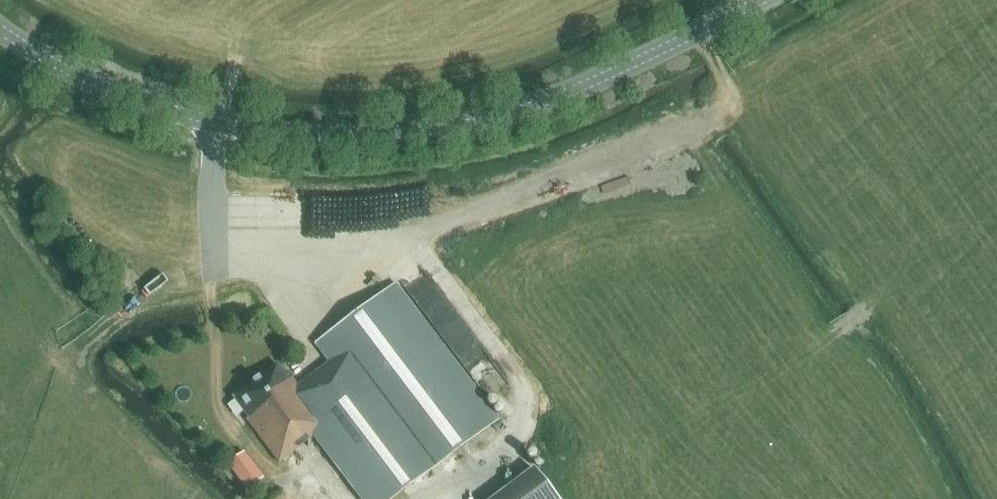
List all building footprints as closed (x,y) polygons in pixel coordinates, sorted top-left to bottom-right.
[(313,436),(310,433),(314,430),(366,498),(391,498),(498,419),(395,283),(316,343),(330,361),(298,386),(292,378),(293,377),(289,372),(285,375),(277,364),(233,397),(249,418),(247,419),(279,462),(313,436)] [(264,477),(244,452),(235,459),(245,472),(238,477),(248,489),(264,477)] [(539,470),(499,498),(560,498),(539,470)]
